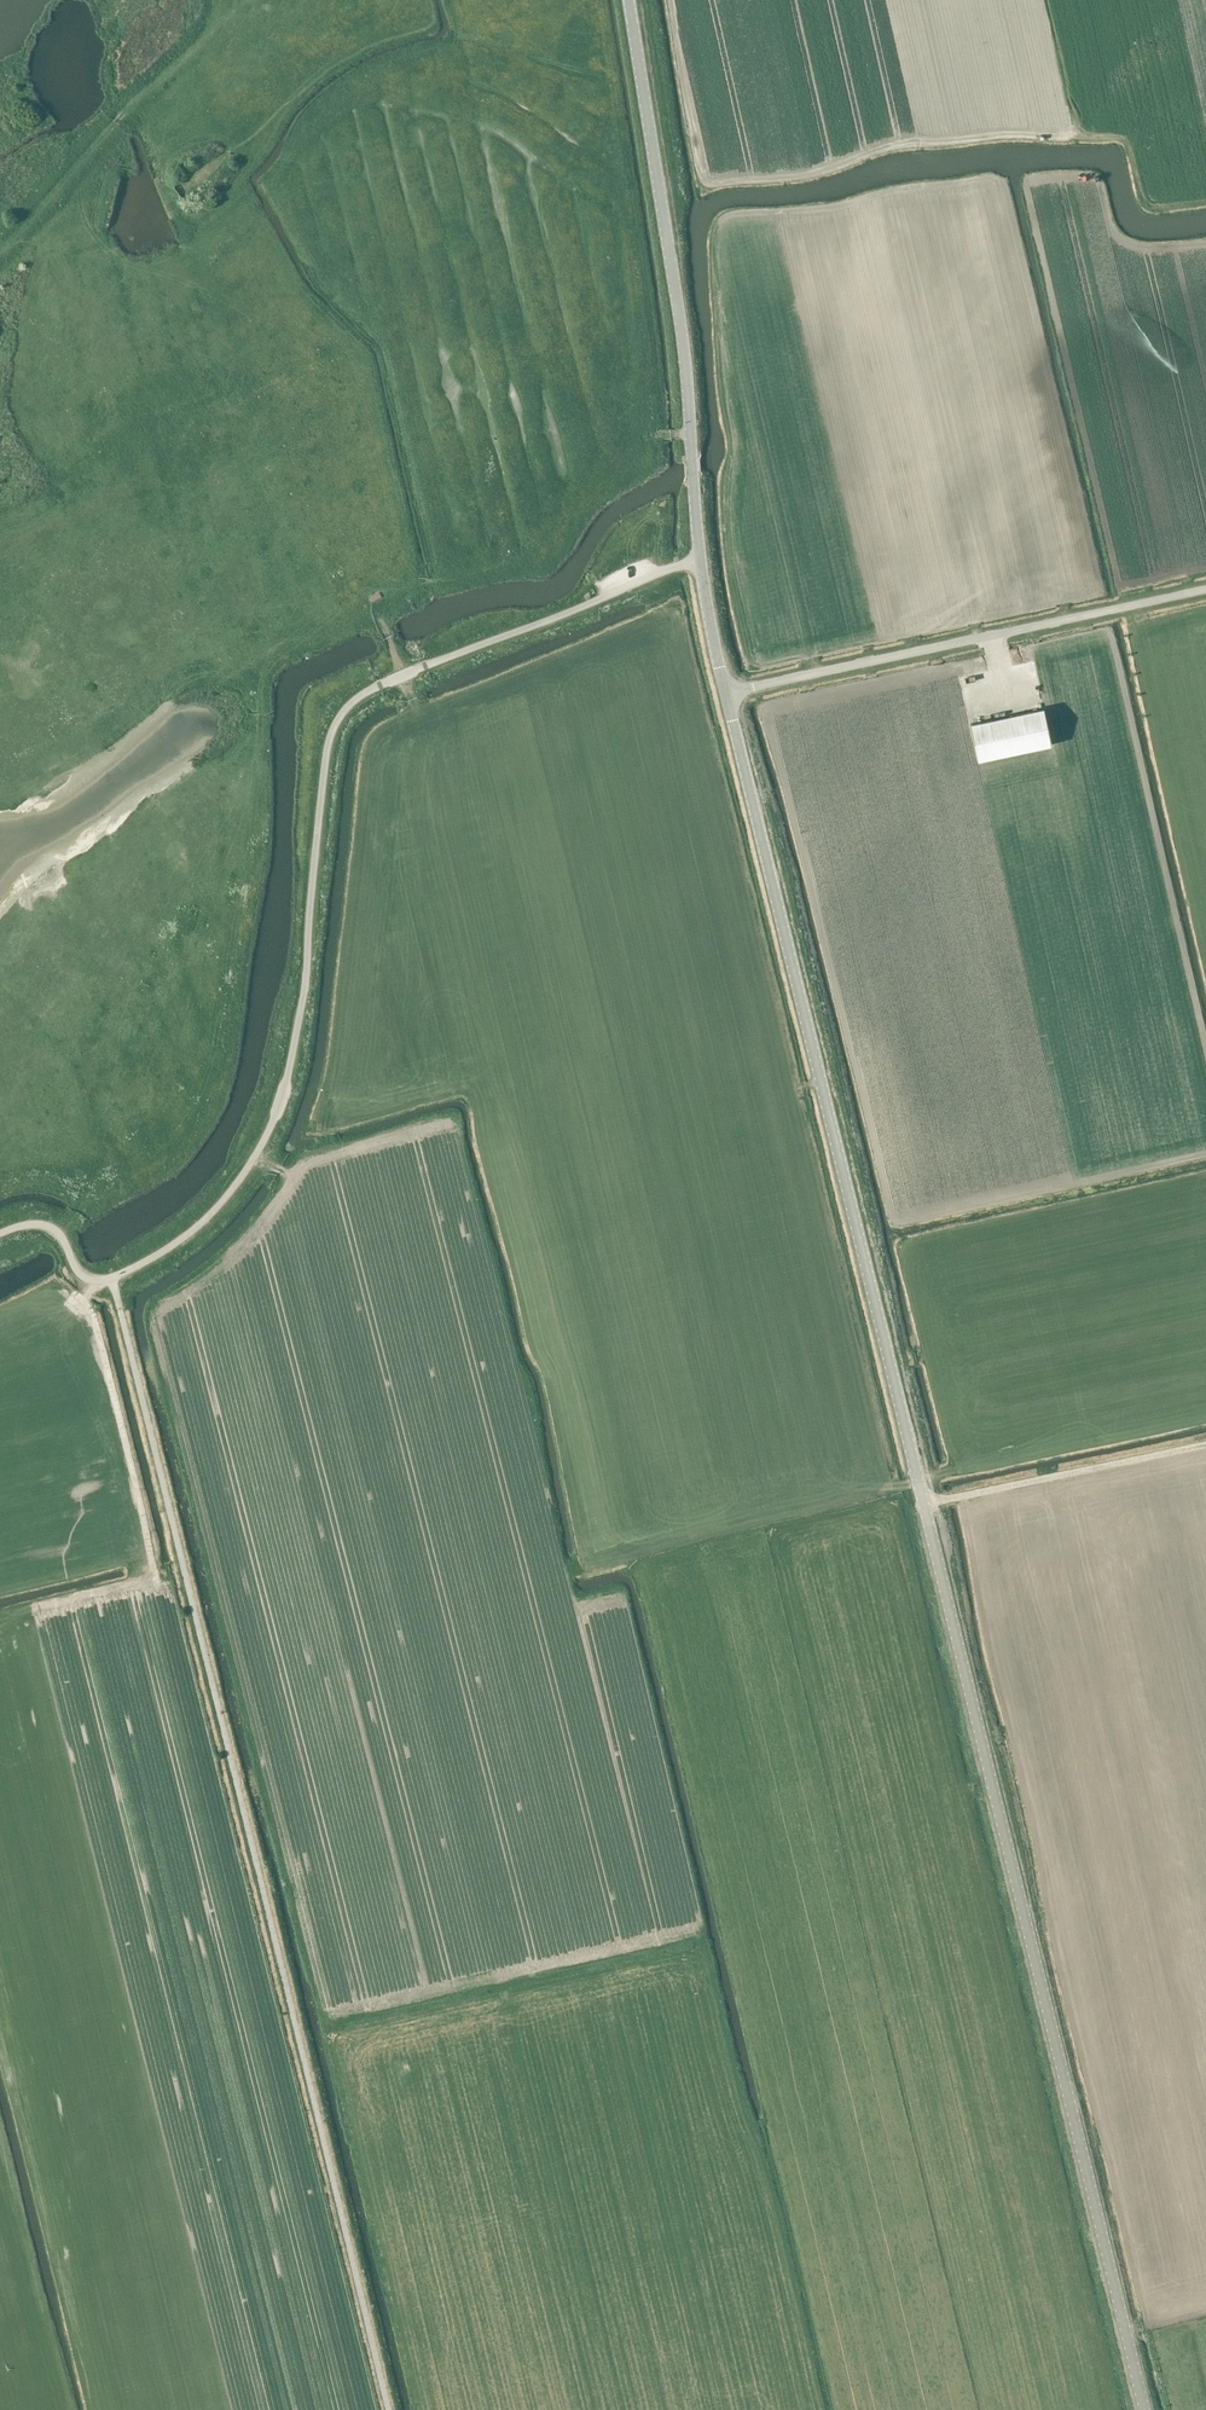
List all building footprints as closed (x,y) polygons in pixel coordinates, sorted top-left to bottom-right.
[(595,578),(601,585),(609,579),(603,572),(595,578)] [(1051,744),(1043,708),(970,724),(978,760),(1051,744)]
